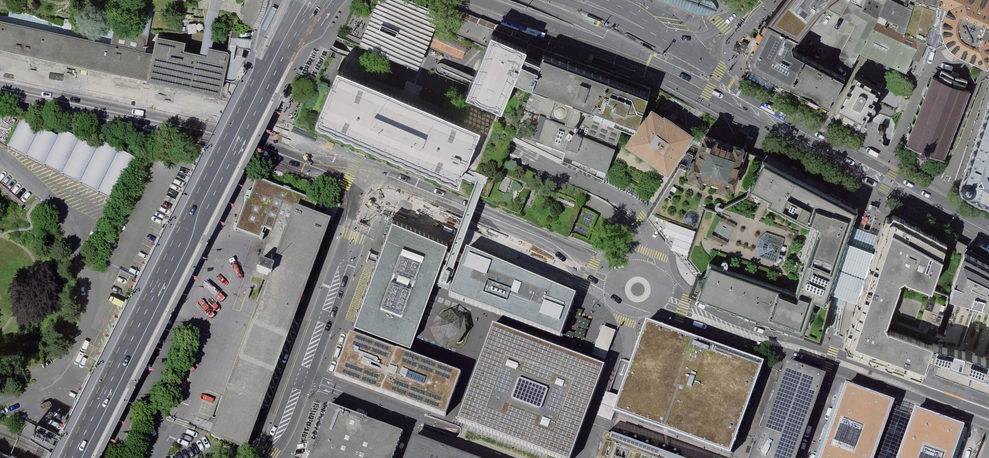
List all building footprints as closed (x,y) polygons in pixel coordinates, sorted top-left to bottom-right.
[(246,7),(245,7),(243,8),(242,13),(244,15),(245,15),(244,27),(254,32),(261,18),(266,2),(265,0),(247,0),(246,7)] [(358,45),(416,68),(426,46),(464,61),(477,28),(409,0),(376,0),(358,45)] [(700,15),(703,17),(711,16),(713,15),(717,12),(715,6),(707,0),(658,0),(700,15)] [(766,21),(796,37),(799,38),(807,27),(823,6),(842,16),(844,13),(849,3),(862,9),(866,0),(783,0),(779,5),(766,21)] [(884,0),(866,0),(862,9),(877,17),(884,0)] [(915,0),(884,0),(877,17),(876,21),(904,32),(915,0)] [(939,0),(915,0),(904,32),(927,43),(936,46),(946,42),(941,33),(940,24),(942,13),(945,6),(938,3),(939,0)] [(938,3),(945,6),(942,13),(940,24),(941,33),(946,42),(950,48),(955,52),(961,55),(988,66),(988,0),(939,0),(938,3)] [(859,52),(876,21),(877,17),(862,9),(849,3),(844,13),(860,21),(841,55),(843,64),(851,68),(859,52)] [(63,62),(68,36),(0,21),(0,47),(63,62)] [(748,56),(791,49),(796,37),(766,21),(748,56)] [(920,62),(927,43),(904,32),(876,21),(859,52),(906,73),(912,59),(920,62)] [(111,47),(146,54),(149,37),(131,33),(114,35),(111,47)] [(465,96),(502,110),(514,79),(525,54),(527,48),(489,34),(465,96)] [(186,41),(156,35),(152,56),(148,80),(220,94),(228,54),(226,50),(209,47),(207,55),(184,51),(186,41)] [(68,36),(63,62),(148,80),(152,56),(146,54),(111,47),(68,36)] [(788,86),(805,56),(791,49),(748,56),(751,66),(788,86)] [(541,60),(525,54),(514,79),(531,85),(541,60)] [(647,94),(543,54),(541,60),(531,85),(534,87),(596,110),(596,113),(595,114),(621,124),(624,125),(633,128),(647,94)] [(788,86),(829,107),(845,77),(805,56),(788,86)] [(408,99),(337,70),(316,120),(461,179),(482,129),(408,99)] [(942,71),(939,79),(933,77),(907,144),(944,159),(970,92),(965,89),(968,81),(959,77),(960,74),(953,72),(952,74),(942,71)] [(855,75),(835,111),(864,125),(871,110),(881,88),(855,75)] [(534,87),(517,131),(567,150),(569,143),(592,112),(596,113),(596,110),(534,87)] [(645,116),(626,144),(668,173),(694,136),(666,116),(664,118),(653,110),(647,117),(645,116)] [(987,110),(964,175),(965,177),(962,182),(962,187),(965,192),(988,205),(988,110),(987,110)] [(595,114),(596,113),(592,112),(569,143),(567,150),(564,161),(604,180),(605,176),(624,125),(621,124),(595,114)] [(21,123),(8,151),(116,202),(137,157),(102,141),(98,149),(61,132),(58,139),(21,123)] [(690,176),(730,188),(744,152),(707,140),(690,176)] [(680,172),(653,209),(703,228),(711,205),(726,210),(742,204),(749,193),(764,163),(744,152),(730,188),(690,176),(680,172)] [(768,156),(764,163),(828,197),(831,190),(768,156)] [(817,229),(850,246),(861,214),(828,197),(764,163),(749,193),(817,229)] [(204,442),(241,456),(328,223),(311,217),(315,204),(253,181),(234,232),(257,241),(261,230),(270,234),(253,279),(264,283),(204,442)] [(703,228),(694,252),(707,267),(711,256),(797,287),(817,229),(749,193),(742,204),(726,210),(711,205),(703,228)] [(703,228),(653,209),(649,215),(704,276),(707,267),(694,252),(703,228)] [(930,285),(946,243),(919,229),(891,216),(890,220),(887,221),(883,219),(871,253),(857,292),(840,341),(844,342),(845,346),(921,374),(932,340),(882,321),(899,274),(930,285)] [(447,243),(392,219),(384,240),(353,323),(408,345),(427,294),(429,289),(431,283),(447,243)] [(836,285),(850,246),(817,229),(797,287),(711,256),(707,267),(704,276),(697,296),(817,339),(836,285)] [(882,321),(932,340),(942,316),(950,292),(965,252),(946,243),(930,285),(899,274),(882,321)] [(836,285),(847,289),(857,292),(871,253),(860,250),(850,246),(836,285)] [(498,314),(560,336),(574,299),(576,293),(468,250),(449,296),(472,305),(498,314)] [(965,252),(950,292),(980,302),(988,305),(988,265),(965,252)] [(942,316),(971,326),(980,302),(950,292),(942,316)] [(463,315),(432,314),(431,344),(462,346),(463,315)] [(971,326),(942,316),(932,340),(963,351),(971,326)] [(762,365),(645,323),(613,412),(665,431),(723,452),(730,454),(762,365)] [(493,327),(474,377),(473,379),(456,425),(467,429),(544,457),(546,457),(547,455),(556,457),(570,457),(584,421),(604,369),(555,351),(493,327)] [(405,354),(350,333),(334,376),(445,416),(461,375),(440,367),(405,354)] [(616,339),(602,334),(600,339),(593,359),(608,364),(615,344),(616,339)] [(963,351),(932,340),(921,374),(930,377),(951,384),(961,388),(988,397),(988,360),(963,351)] [(786,356),(750,457),(797,457),(828,371),(786,356)] [(846,388),(820,457),(878,457),(898,406),(846,388)] [(609,409),(614,395),(605,392),(601,407),(609,409)] [(878,457),(900,457),(916,413),(898,406),(878,457)] [(328,407),(308,457),(394,457),(403,434),(367,421),(328,407)] [(916,413),(900,457),(958,457),(968,431),(916,413)] [(604,430),(594,457),(681,457),(604,430)] [(412,436),(403,457),(472,457),(412,436)]
